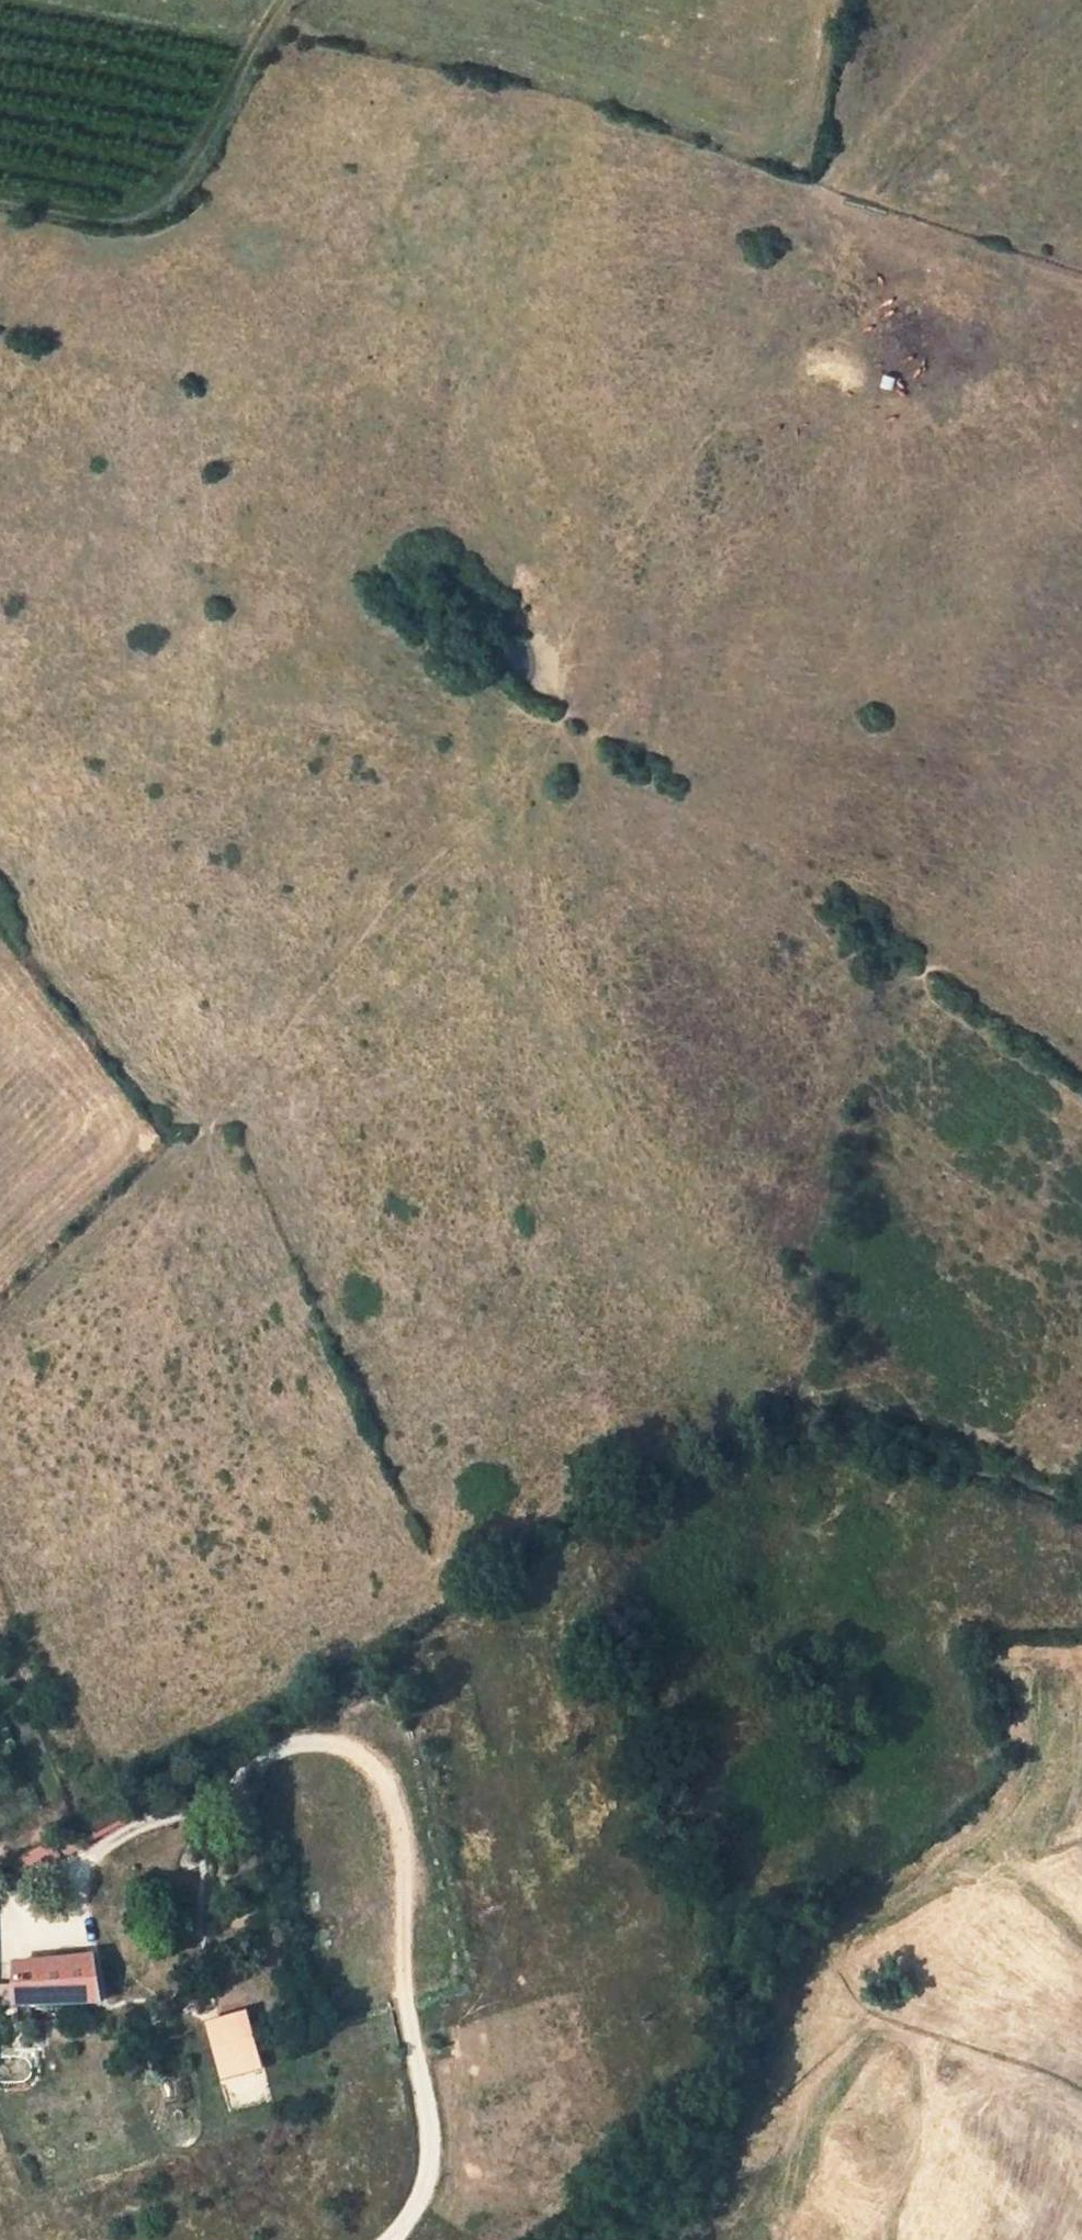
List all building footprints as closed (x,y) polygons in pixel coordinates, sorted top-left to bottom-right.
[(64,1837),(55,1841),(63,1855),(72,1851),(64,1837)] [(98,2002),(91,1957),(15,1964),(15,1987),(0,1987),(0,2004),(98,2002)] [(201,2025),(211,2047),(236,2036),(226,2014),(201,2025)]
